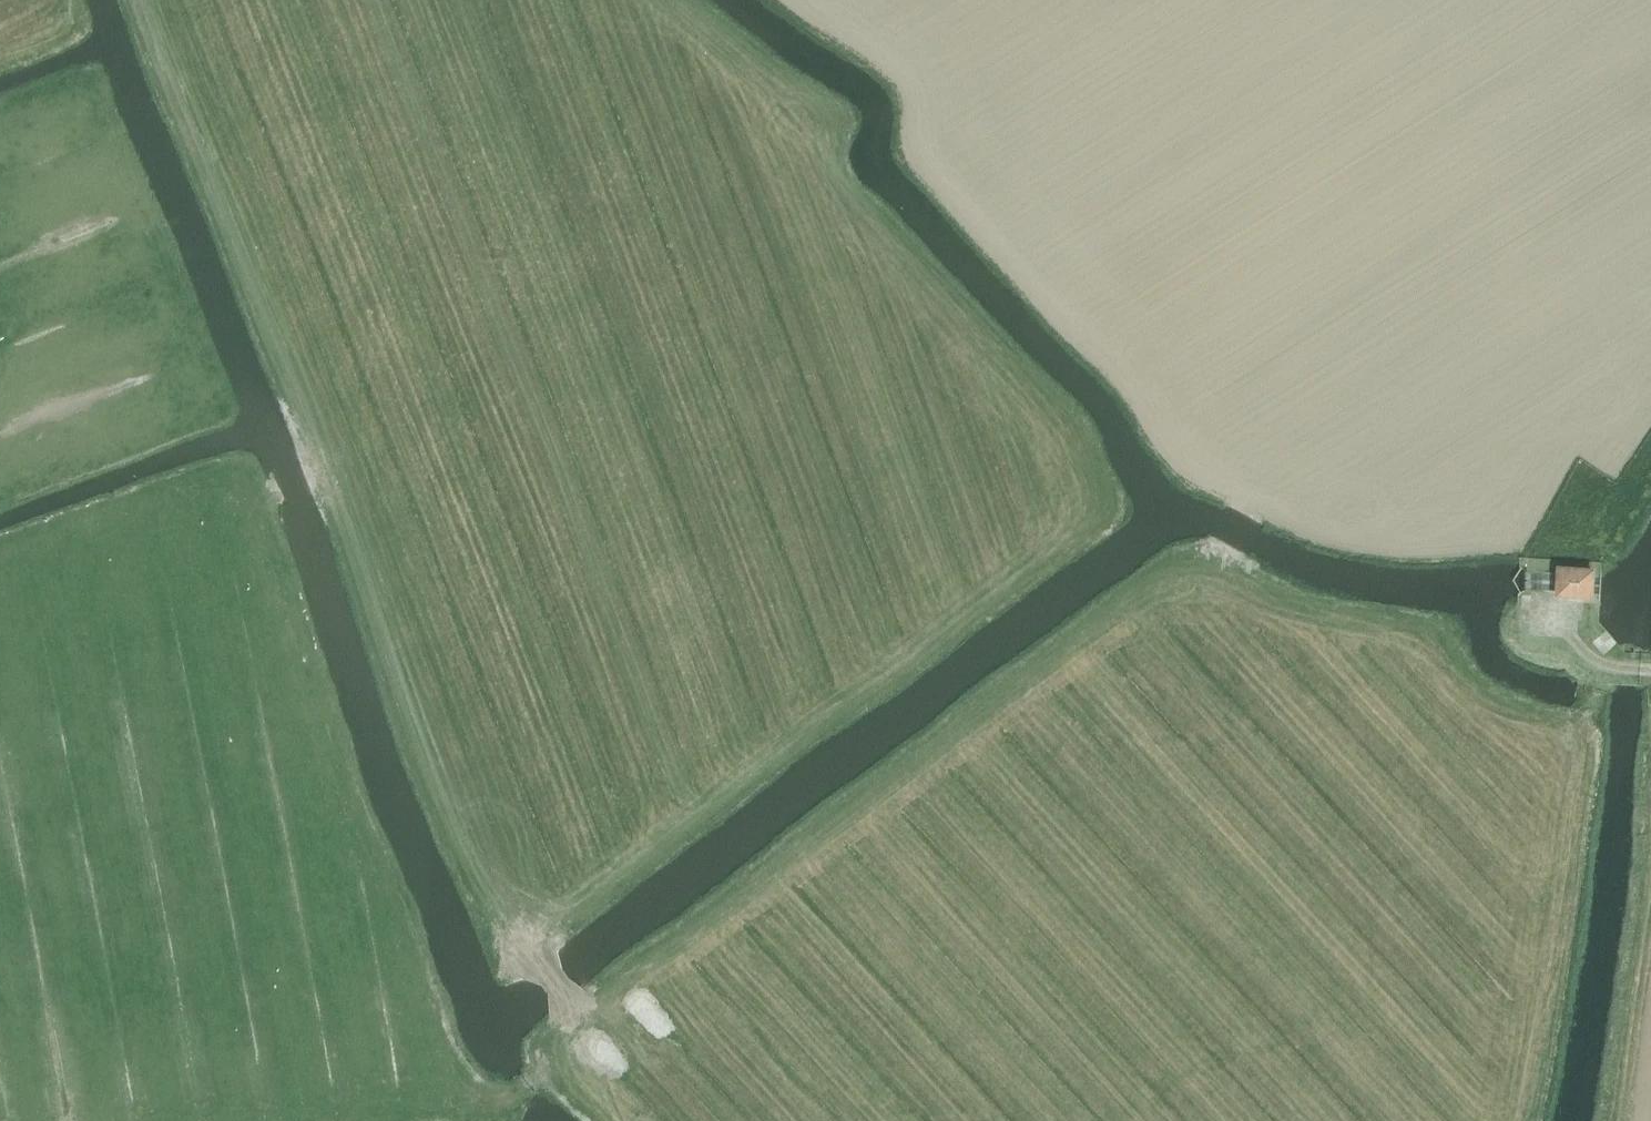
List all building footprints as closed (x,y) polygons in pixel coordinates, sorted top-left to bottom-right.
[(1559,571),(1557,594),(1557,597),(1591,600),(1593,573),(1559,571)]
